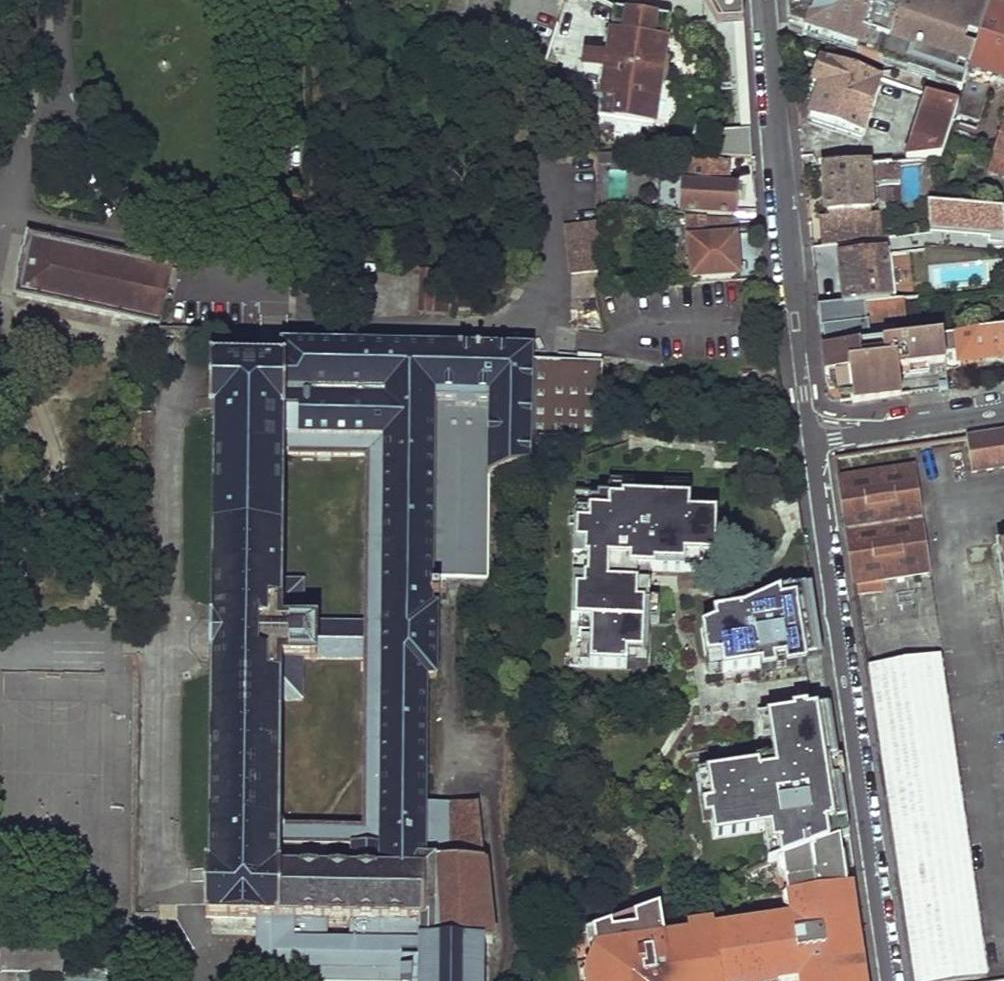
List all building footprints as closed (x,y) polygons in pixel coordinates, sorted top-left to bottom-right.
[(715,24),(741,24),(739,0),(701,0),(715,24)] [(790,31),(797,33),(965,91),(965,88),(969,76),(989,11),(956,0),(787,0),(790,31)] [(668,24),(613,10),(592,120),(648,130),(668,24)] [(989,11),(969,76),(965,88),(969,89),(960,118),(982,124),(994,84),(1003,87),(1003,17),(989,11)] [(822,90),(813,118),(864,137),(882,85),(823,63),(816,87),(822,90)] [(944,159),(960,106),(930,96),(908,162),(944,159)] [(749,128),(719,128),(719,155),(749,155),(749,128)] [(993,170),(1003,174),(1003,131),(993,170)] [(826,245),(883,238),(879,207),(875,208),(874,205),(877,205),(880,198),(879,191),(874,186),(872,187),(871,179),(895,176),(892,163),(824,169),(829,213),(831,212),(831,217),(823,218),(826,245)] [(661,211),(735,215),(735,191),(724,190),(724,167),(686,164),(685,180),(663,178),(661,211)] [(903,200),(920,200),(919,167),(903,167),(903,200)] [(933,232),(1003,235),(1003,209),(929,203),(933,232)] [(737,277),(734,221),(685,218),(688,280),(737,277)] [(172,269),(30,236),(18,297),(160,327),(172,269)] [(843,257),(847,304),(890,299),(886,252),(843,257)] [(825,351),(871,345),(869,326),(896,322),(894,298),(890,299),(847,304),(820,307),(822,329),(825,351)] [(947,371),(966,369),(965,363),(1003,357),(1003,329),(942,339),(946,363),(947,371)] [(899,370),(946,363),(942,339),(908,343),(871,345),(825,351),(827,377),(829,376),(829,378),(832,377),(832,378),(833,378),(833,379),(848,378),(849,392),(850,392),(851,394),(851,393),(852,400),(853,400),(854,404),(903,398),(899,370)] [(218,415),(283,439),(381,439),(380,625),(431,607),(431,577),(488,575),(489,475),(596,438),(599,360),(530,361),(530,348),(279,345),(279,364),(219,365),(218,415)] [(842,390),(842,393),(849,392),(848,378),(833,379),(834,385),(836,385),(838,390),(842,390)] [(283,455),(283,439),(218,415),(216,415),(210,866),(207,866),(206,920),(256,922),(276,845),(277,826),(279,704),(301,703),(301,663),(363,664),(379,664),(431,679),(438,677),(438,606),(431,607),(380,625),(364,625),(303,624),(303,583),(280,581),(283,455)] [(970,474),(1003,469),(1003,436),(965,442),(970,474)] [(283,439),(283,455),(366,456),(364,625),(380,625),(381,439),(283,439)] [(839,483),(853,586),(928,575),(914,472),(839,483)] [(714,571),(716,505),(688,504),(689,484),(663,483),(663,494),(632,494),(632,482),(605,481),(605,498),(575,496),(575,516),(569,516),(569,524),(574,524),(570,659),(565,658),(565,666),(647,669),(649,627),(656,628),(657,606),(649,606),(650,575),(653,575),(653,570),(714,571)] [(1003,625),(1003,547),(993,549),(1003,625)] [(708,674),(804,660),(802,646),(818,644),(810,587),(791,590),(791,587),(774,589),(775,595),(745,609),(713,613),(715,624),(701,629),(708,674)] [(802,646),(804,660),(820,657),(818,644),(802,646)] [(910,980),(956,980),(986,977),(937,659),(865,671),(910,980)] [(416,980),(481,980),(481,977),(490,977),(476,802),(452,801),(453,856),(427,856),(431,679),(379,664),(377,845),(276,845),(256,922),(256,940),(418,942),(416,971),(416,980)] [(277,826),(276,845),(377,845),(379,664),(363,664),(360,826),(277,826)] [(782,860),(830,842),(827,824),(839,822),(836,801),(844,800),(829,708),(807,711),(806,708),(793,710),(793,714),(767,718),(771,741),(775,764),(776,770),(760,773),(759,767),(708,776),(712,805),(702,806),(705,823),(713,821),(715,839),(771,830),(774,846),(780,845),(782,860)] [(771,741),(767,718),(758,719),(762,742),(771,741)] [(760,773),(776,770),(775,764),(759,767),(760,773)] [(712,805),(708,776),(698,777),(702,806),(712,805)] [(830,842),(839,839),(849,836),(844,800),(836,801),(839,822),(827,824),(830,842)] [(590,930),(594,960),(586,961),(589,974),(590,980),(779,980),(802,978),(803,980),(863,980),(859,954),(857,954),(855,944),(848,945),(841,900),(848,899),(846,889),(849,889),(844,857),(842,857),(839,839),(830,842),(782,860),(779,861),(789,921),(762,925),(761,920),(736,923),(737,929),(712,933),(711,927),(685,931),(686,937),(662,941),(661,936),(656,906),(590,930)] [(848,899),(841,900),(848,945),(855,944),(848,899)] [(711,927),(712,933),(737,929),(736,923),(711,927)] [(590,930),(582,932),(586,961),(594,960),(590,930)] [(685,931),(661,936),(662,941),(686,937),(685,931)] [(2,937),(0,967),(0,971),(89,972),(91,939),(2,937)] [(418,942),(256,940),(255,971),(416,971),(418,942)]
